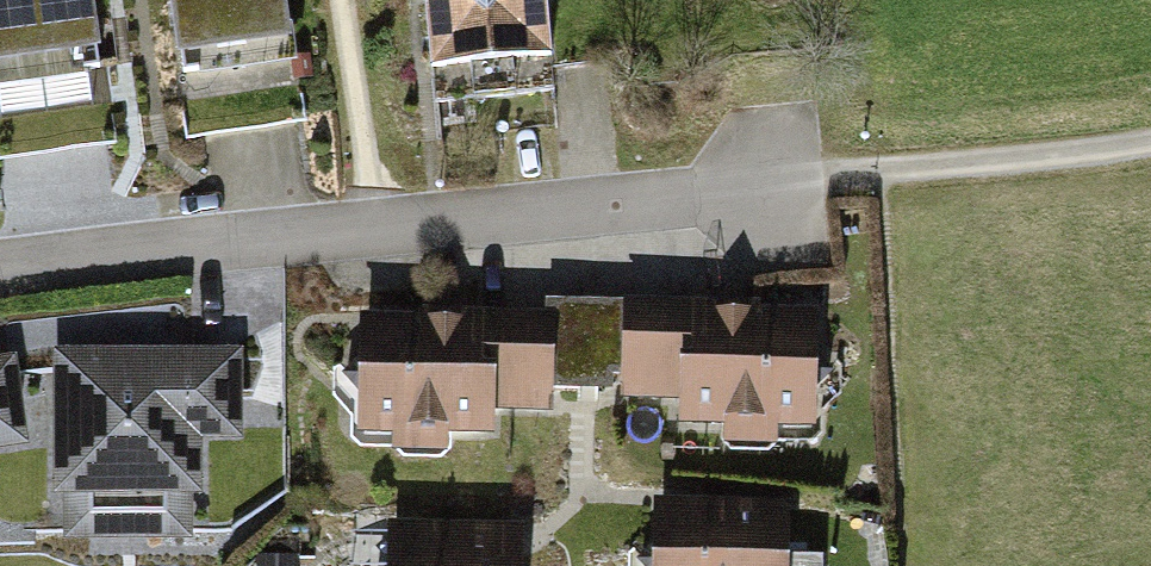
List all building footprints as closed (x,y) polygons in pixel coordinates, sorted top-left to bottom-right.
[(20,78),(129,57),(118,0),(5,0),(20,78)] [(211,70),(320,51),(311,0),(198,0),(211,70)] [(461,82),(581,65),(571,0),(449,0),(461,82)] [(748,300),(646,304),(650,405),(709,402),(710,436),(756,435),(757,460),(868,456),(863,314),(749,318),(748,300)] [(650,405),(646,304),(570,307),(574,408),(650,405)] [(563,309),(386,314),(390,441),(423,440),(423,461),(483,459),(483,447),(522,445),(521,419),(566,418),(563,309)] [(269,348),(81,356),(90,556),(222,550),(220,508),(235,508),(233,448),(273,446),(269,348)] [(0,368),(0,463),(59,454),(44,361),(0,368)] [(686,508),(687,565),(826,565),(824,504),(686,508)] [(415,537),(416,565),(555,565),(554,533),(415,537)]
